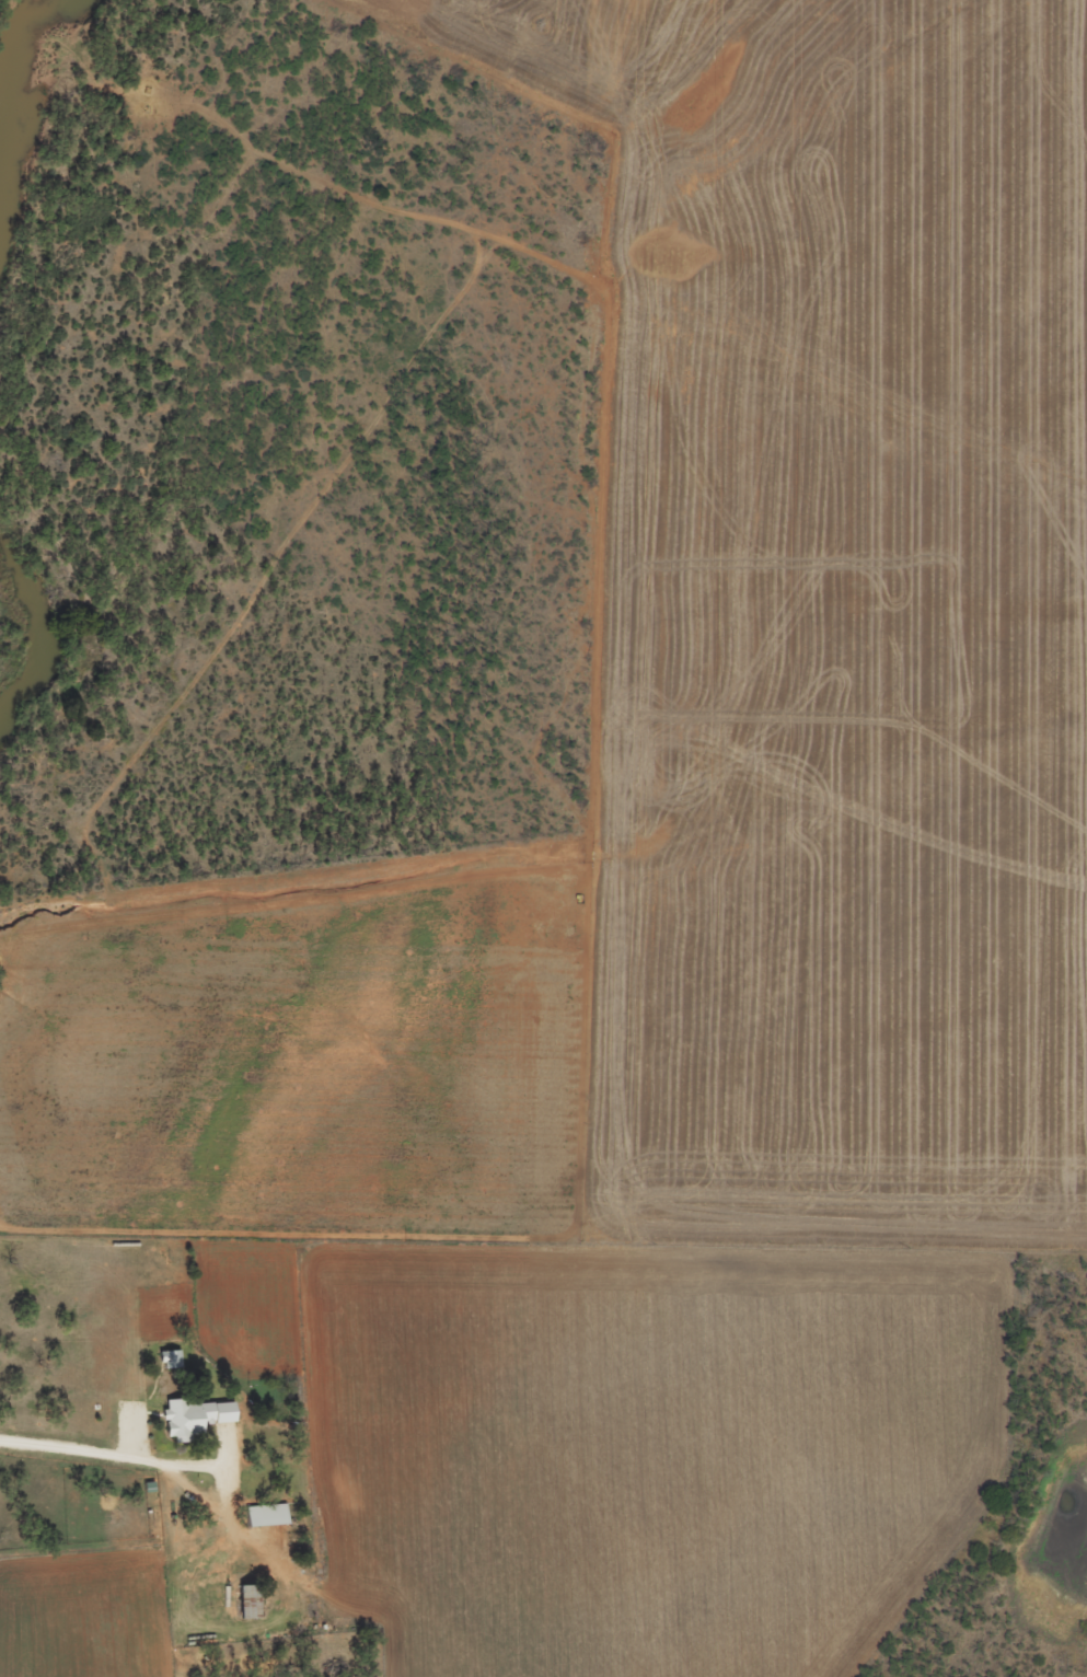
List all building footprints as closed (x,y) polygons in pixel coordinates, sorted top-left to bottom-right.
[(185,1367),(184,1350),(165,1351),(165,1368),(185,1367)] [(238,1401),(188,1405),(188,1398),(169,1399),(173,1443),(195,1441),(194,1431),(208,1431),(207,1423),(240,1421),(238,1401)] [(252,1527),(291,1523),(289,1502),(250,1506),(252,1527)]
